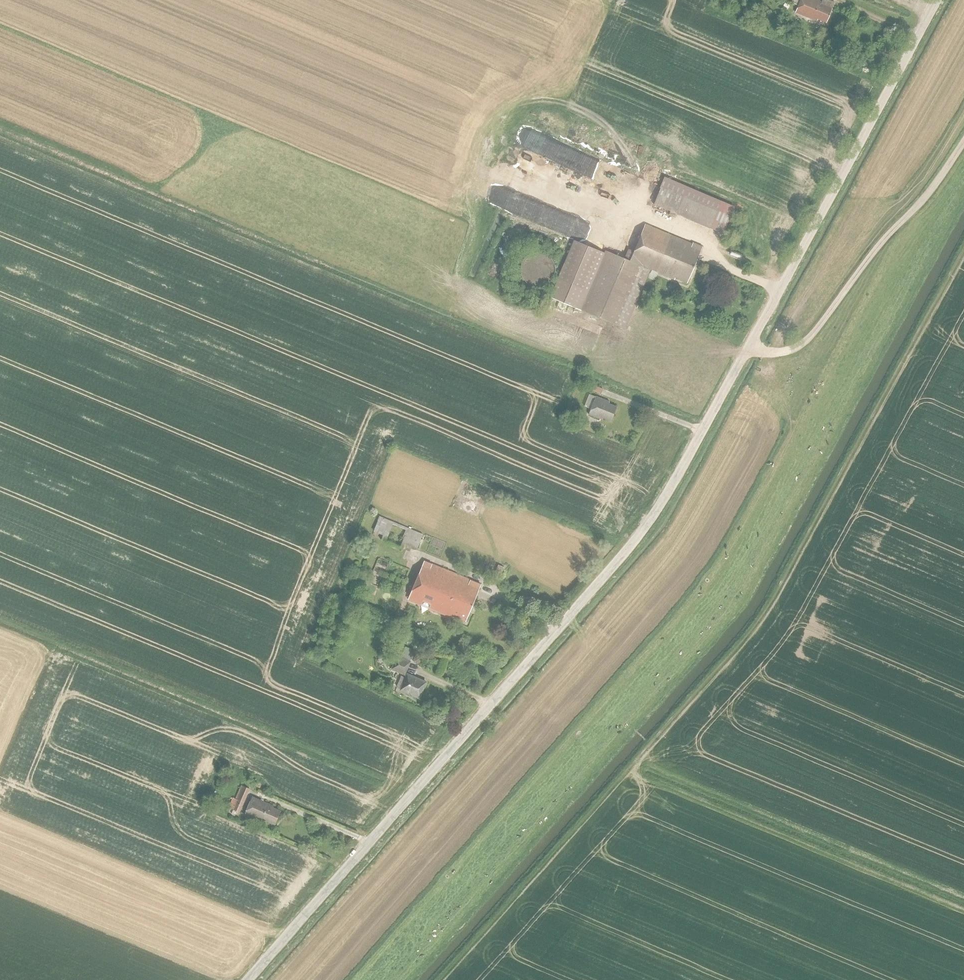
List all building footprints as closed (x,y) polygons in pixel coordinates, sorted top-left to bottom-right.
[(835,9),(833,8),(822,4),(823,2),(818,0),(802,0),(800,5),(797,12),(819,21),(820,18),(829,22),(835,9)] [(823,2),(822,4),(833,8),(836,3),(829,0),(823,0),(823,2)] [(593,157),(537,134),(531,148),(588,171),(593,157)] [(678,159),(675,167),(700,175),(703,167),(678,159)] [(620,204),(500,164),(494,181),(615,221),(620,204)] [(665,181),(653,208),(721,236),(733,209),(665,181)] [(690,281),(704,248),(648,225),(634,261),(576,238),(551,298),(619,326),(644,262),(690,281)] [(546,256),(541,254),(534,254),(528,256),(526,258),(522,263),(520,272),(522,279),(526,284),(529,286),(534,288),(539,289),(545,287),(552,282),(555,274),(555,266),(552,261),(546,256)] [(611,421),(616,407),(608,404),(609,402),(595,397),(589,414),(611,421)] [(373,530),(383,534),(382,537),(386,539),(395,521),(380,514),(373,530)] [(406,527),(401,542),(419,547),(423,531),(406,527)] [(483,585),(425,561),(411,599),(403,596),(397,614),(408,618),(413,604),(468,626),(483,585)] [(422,703),(432,682),(409,671),(413,662),(398,655),(390,671),(404,677),(397,692),(422,703)] [(258,790),(244,785),(234,809),(280,827),(286,812),(254,800),(258,790)]
